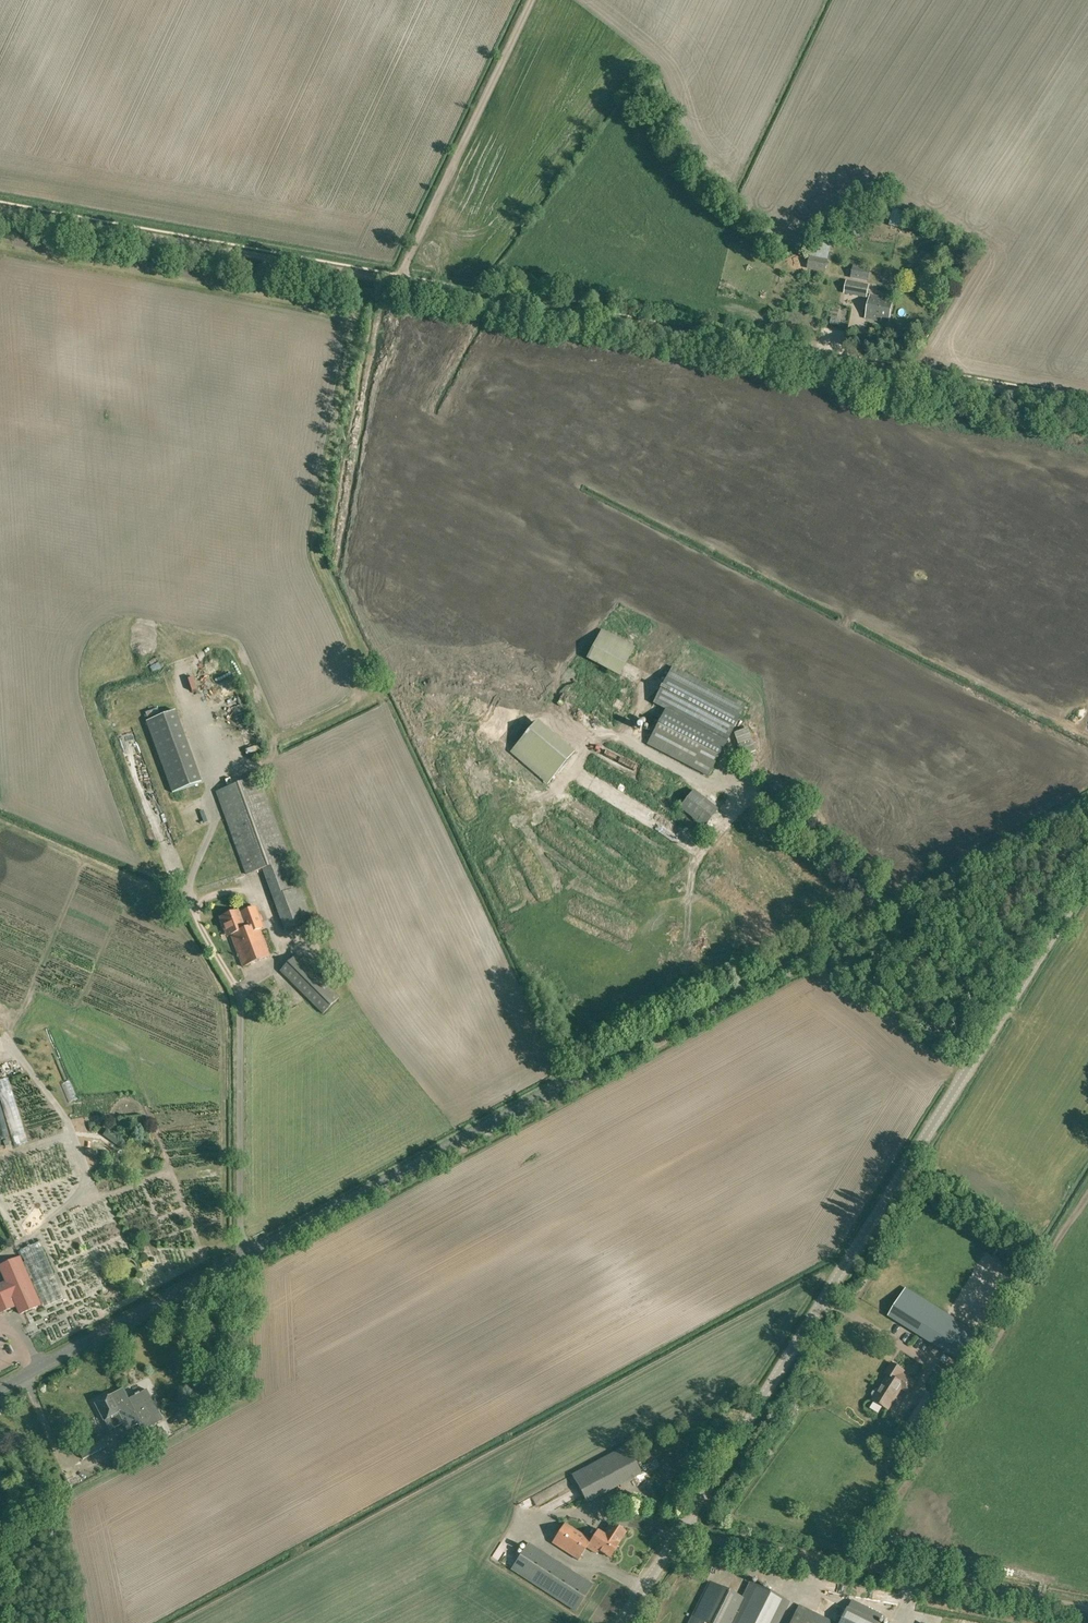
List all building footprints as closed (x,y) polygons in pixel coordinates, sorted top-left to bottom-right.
[(915,222),(891,217),(889,226),(912,230),(918,230),(942,245),(945,240),(915,222)] [(833,246),(864,237),(860,224),(829,232),(833,246)] [(825,273),(832,244),(813,241),(808,269),(825,273)] [(869,282),(871,270),(857,266),(855,279),(869,282)] [(867,299),(869,285),(847,281),(844,294),(867,299)] [(888,321),(892,302),(871,298),(867,317),(888,321)] [(857,337),(858,330),(847,328),(846,334),(857,337)] [(588,658),(619,674),(634,647),(602,631),(588,658)] [(549,675),(559,662),(551,656),(541,668),(549,675)] [(745,705),(672,667),(653,703),(665,710),(655,729),(650,726),(649,729),(654,732),(647,744),(708,776),(745,705)] [(201,782),(175,711),(146,721),(173,793),(201,782)] [(535,723),(511,751),(548,782),(572,754),(535,723)] [(752,728),(740,731),(742,738),(754,735),(752,728)] [(312,920),(269,803),(259,776),(217,792),(247,874),(264,868),(286,930),(312,920)] [(718,809),(694,790),(680,808),(704,827),(718,809)] [(239,910),(220,917),(225,930),(229,929),(244,966),(270,956),(257,925),(262,923),(255,907),(240,913),(239,910)] [(339,999),(297,956),(280,972),(322,1015),(339,999)] [(55,1275),(42,1244),(20,1253),(21,1256),(0,1265),(0,1266),(7,1281),(0,1284),(0,1313),(15,1306),(12,1300),(14,1299),(21,1314),(42,1305),(44,1311),(66,1301),(55,1275)] [(971,1335),(885,1282),(871,1305),(957,1358),(971,1335)] [(885,1373),(888,1375),(879,1390),(878,1389),(875,1390),(872,1394),(873,1396),(874,1397),(873,1399),(888,1409),(902,1388),(908,1392),(915,1381),(902,1373),(904,1370),(892,1363),(885,1373)] [(217,1393),(212,1383),(191,1394),(196,1404),(217,1393)] [(927,1394),(942,1405),(947,1397),(933,1386),(927,1394)] [(128,1399),(123,1389),(109,1396),(96,1403),(110,1431),(123,1423),(127,1430),(138,1424),(138,1423),(141,1422),(134,1411),(128,1399)] [(146,1389),(128,1399),(134,1411),(141,1422),(138,1423),(138,1424),(142,1431),(162,1420),(146,1389)] [(162,1429),(146,1437),(146,1438),(149,1443),(137,1450),(140,1455),(167,1440),(162,1429)] [(106,1447),(100,1435),(77,1447),(83,1459),(106,1447)] [(631,1453),(628,1446),(573,1474),(577,1481),(588,1502),(642,1473),(631,1453)] [(565,1522),(552,1542),(578,1559),(587,1546),(596,1553),(599,1549),(610,1557),(619,1544),(618,1543),(626,1531),(612,1522),(604,1534),(599,1530),(598,1530),(592,1540),(565,1522)] [(511,1567),(575,1610),(592,1584),(529,1542),(511,1567)] [(734,1594),(710,1582),(693,1616),(689,1622),(720,1622),(734,1594)] [(788,1602),(749,1583),(730,1622),(778,1622),(788,1602)] [(846,1608),(839,1622),(876,1622),(846,1608)] [(795,1614),(790,1622),(814,1622),(795,1614)]
